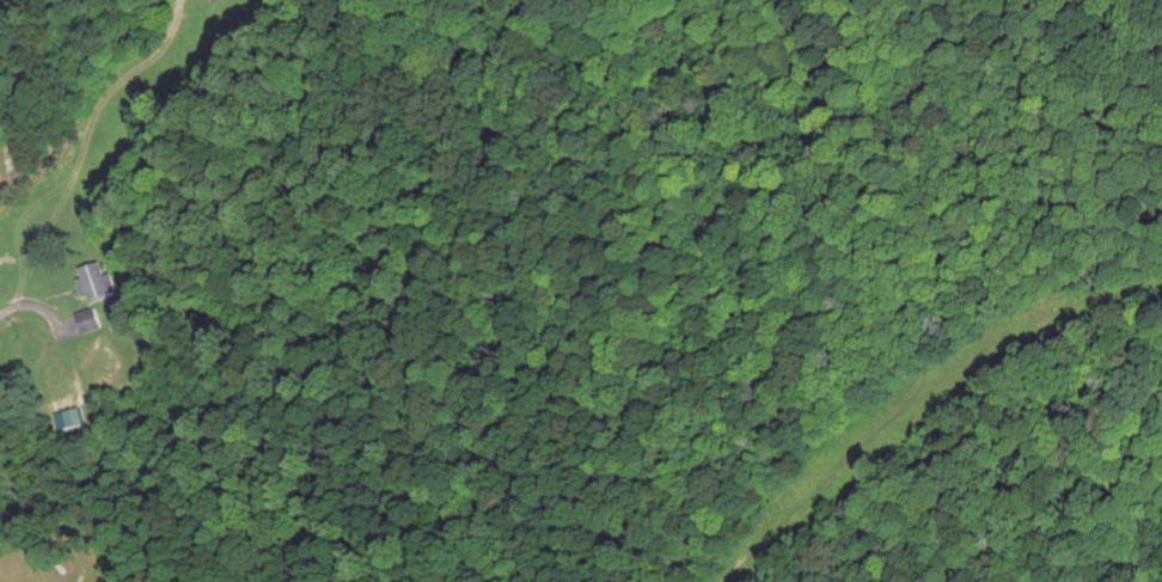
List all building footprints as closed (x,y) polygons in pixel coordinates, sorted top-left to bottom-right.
[(84,269),(86,281),(82,282),(87,303),(114,296),(107,264),(84,269)] [(79,318),(86,336),(104,328),(96,310),(79,318)]
